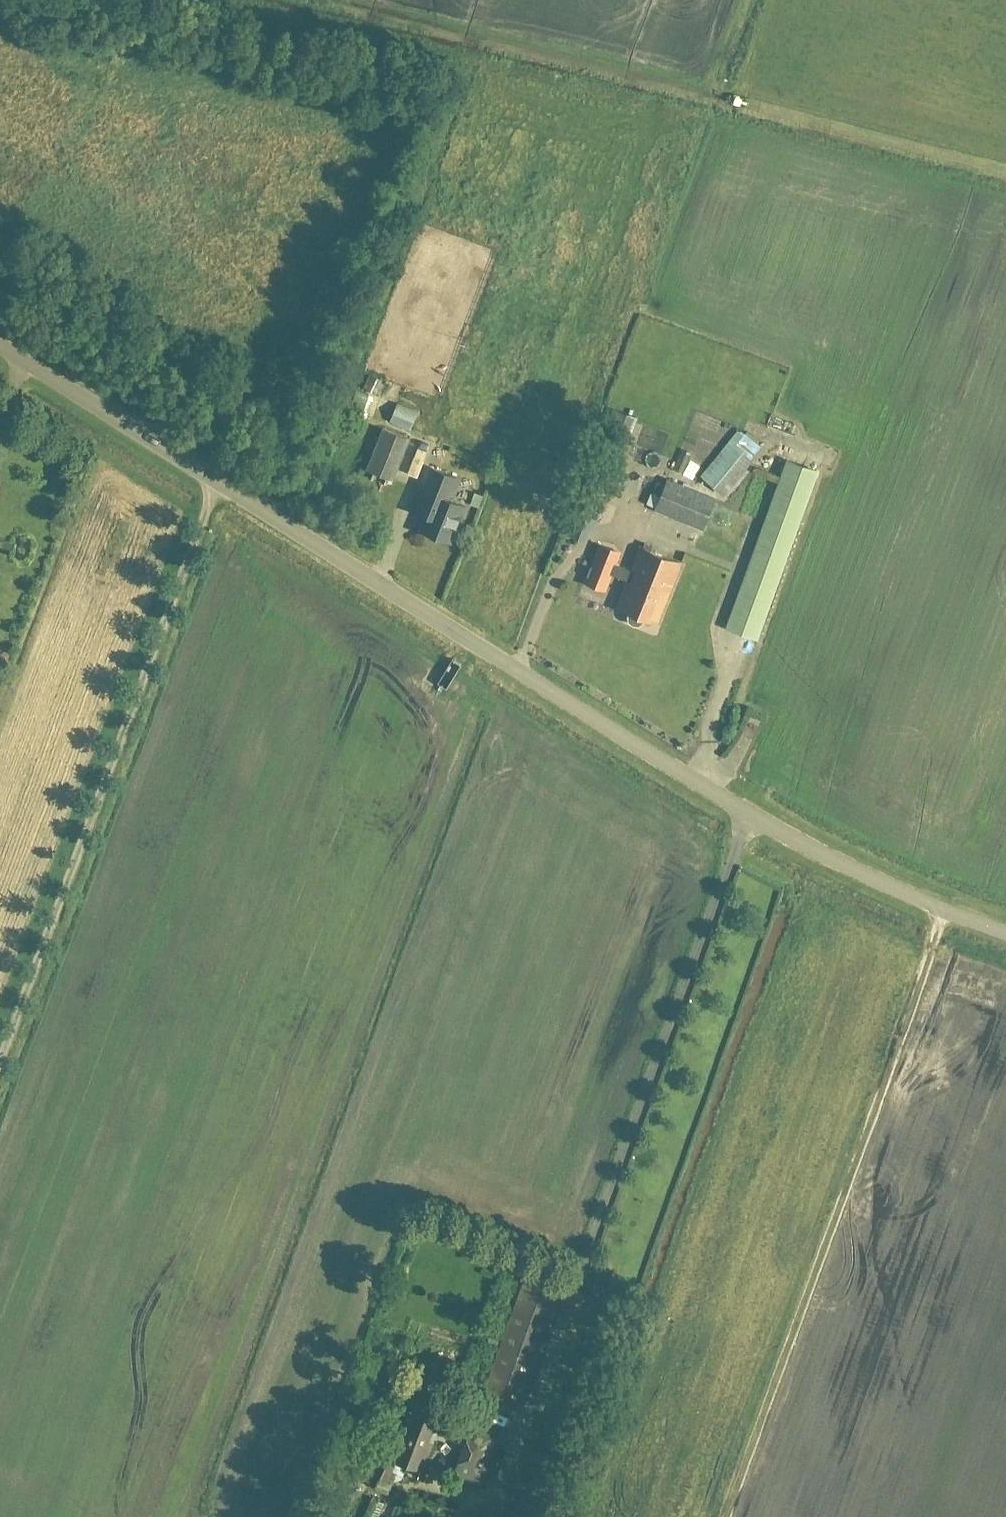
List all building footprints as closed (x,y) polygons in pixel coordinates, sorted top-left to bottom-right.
[(374,396),(356,389),(347,414),(365,421),(374,396)] [(410,431),(417,413),(396,404),(388,422),(410,431)] [(615,408),(598,451),(582,494),(605,503),(622,460),(638,417),(615,408)] [(700,476),(724,496),(753,460),(751,458),(761,446),(739,428),(700,476)] [(392,480),(409,440),(383,429),(366,470),(392,480)] [(759,640),(819,472),(787,460),(726,628),(759,640)] [(429,467),(420,490),(411,510),(426,516),(420,531),(451,543),(465,507),(451,501),(460,480),(429,467)] [(702,529),(716,497),(668,477),(655,510),(702,529)] [(682,564),(641,547),(631,571),(617,565),(621,553),(600,544),(585,581),(606,590),(612,575),(627,581),(617,607),(658,624),(682,564)] [(422,1470),(447,1406),(415,1394),(390,1458),(422,1470)] [(482,1486),(501,1437),(471,1426),(453,1474),(482,1486)] [(388,1493),(398,1473),(380,1466),(371,1485),(388,1493)]
